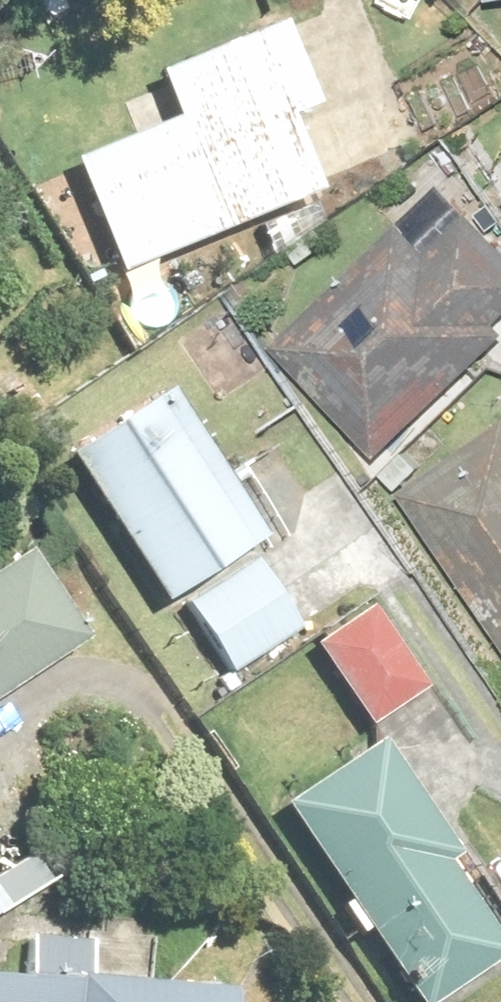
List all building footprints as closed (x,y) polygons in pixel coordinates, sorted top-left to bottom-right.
[(315,105),(285,31),(160,81),(180,130),(75,173),(118,278),(320,197),(287,116),(315,105)] [(409,222),(279,342),(384,457),(500,349),(500,327),(498,324),(500,321),(500,241),(483,221),(443,258),(409,222)] [(250,548),(265,537),(172,400),(78,463),(227,684),(306,631),(250,548)] [(408,494),(500,630),(500,430),(408,494)] [(22,549),(0,564),(0,704),(88,642),(22,549)] [(378,612),(322,647),(372,727),(428,691),(378,612)] [(373,746),(285,805),(418,1001),(424,1001),(500,950),(500,935),(373,746)] [(30,936),(26,978),(0,975),(0,1001),(242,1001),(242,998),(137,989),(140,946),(30,936)]
